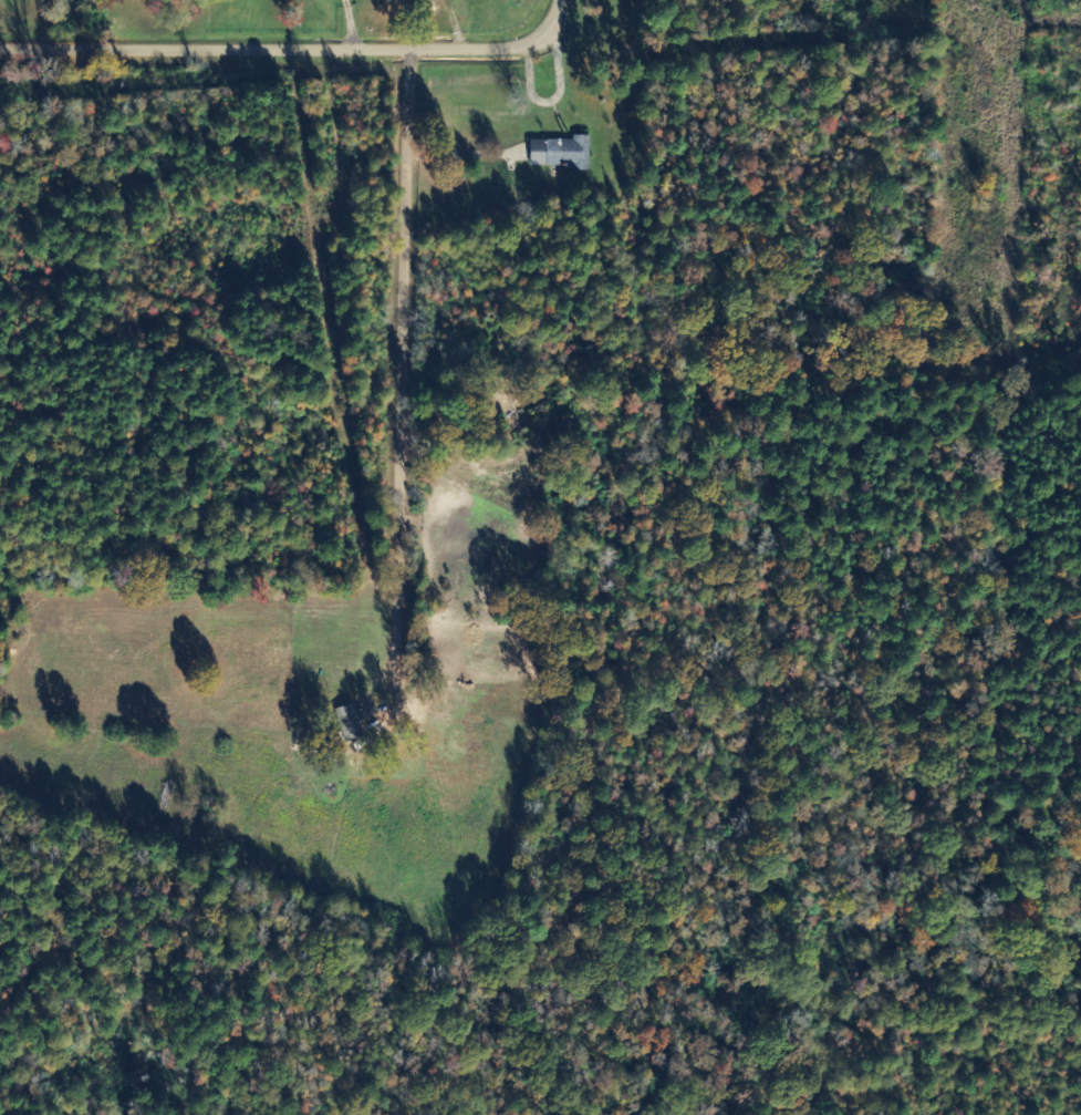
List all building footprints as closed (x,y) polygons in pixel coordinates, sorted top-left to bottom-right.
[(590,136),(574,136),(574,141),(531,141),(531,167),(590,166),(590,136)] [(346,743),(364,736),(359,722),(362,721),(356,703),(334,711),(346,743)]
